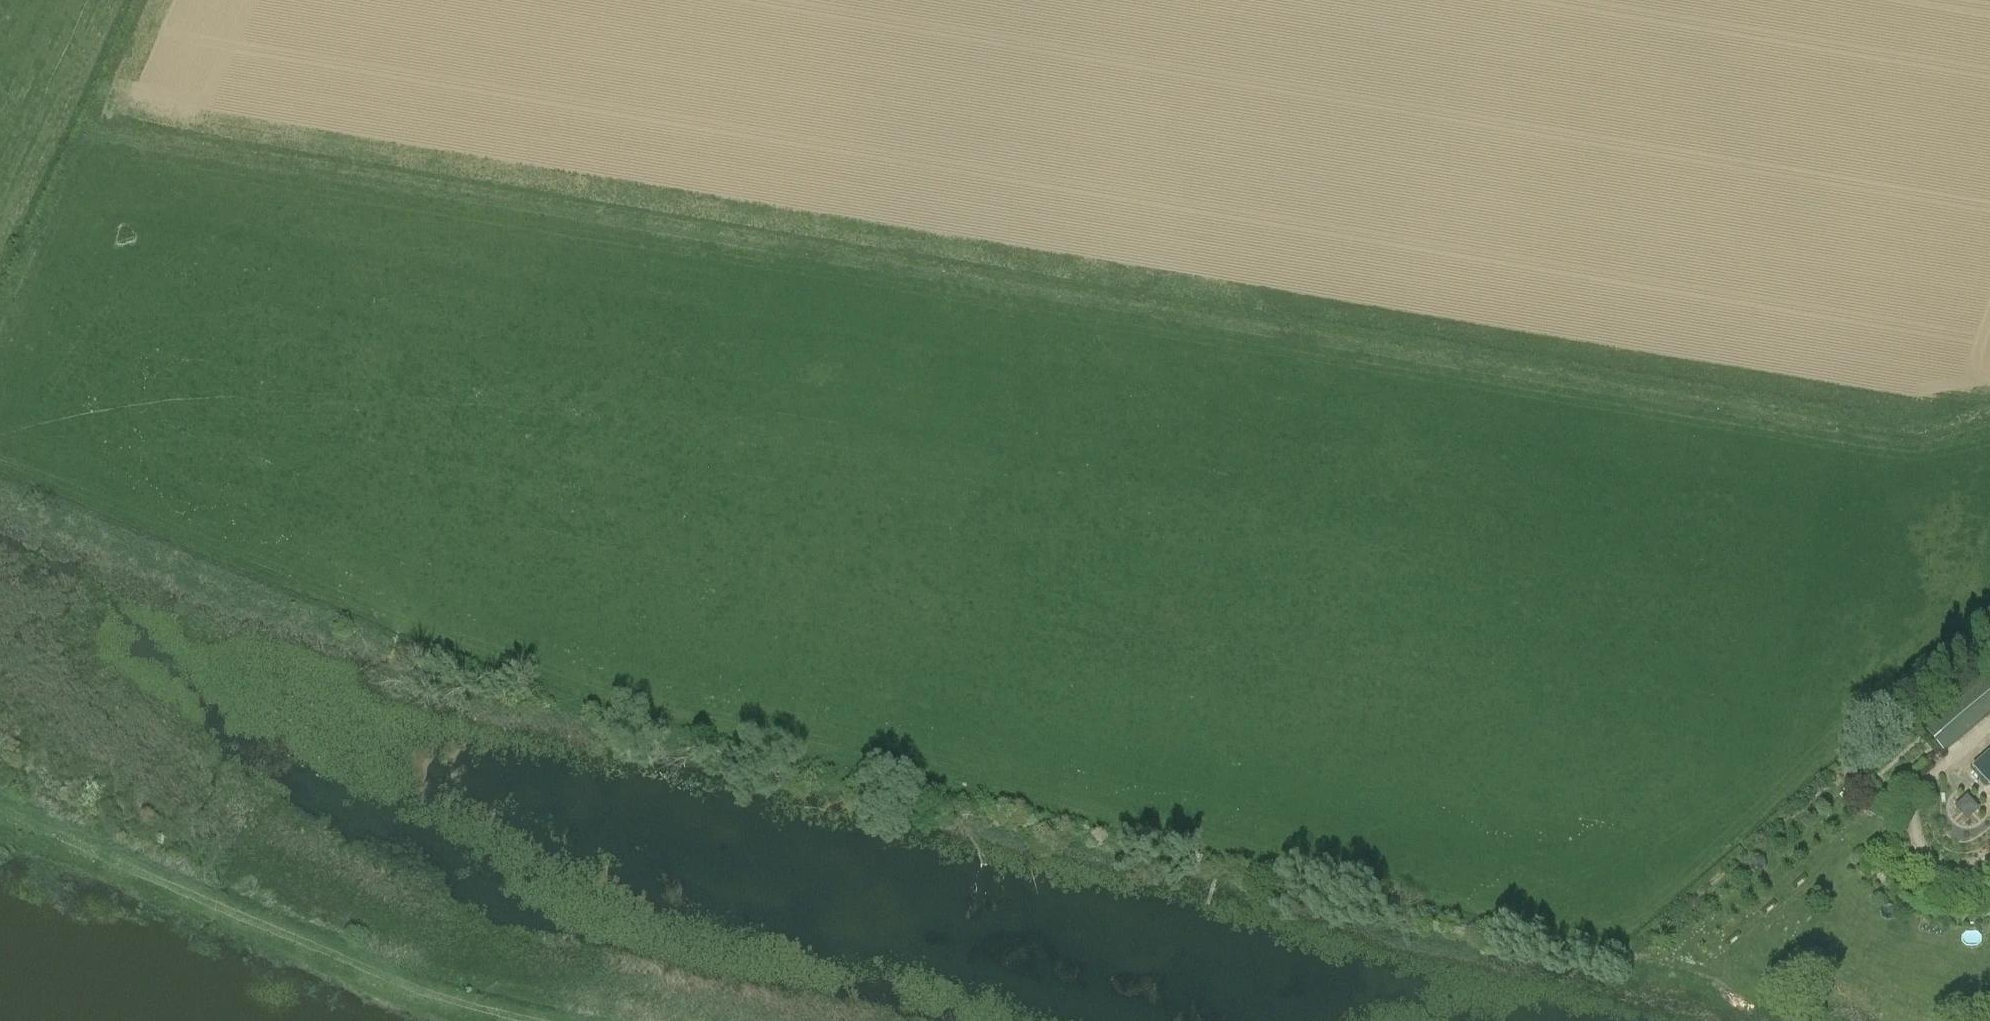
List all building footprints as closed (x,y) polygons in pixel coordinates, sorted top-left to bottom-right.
[(1989,713),(1989,659),(1916,720),(1943,752),(1989,713)]
